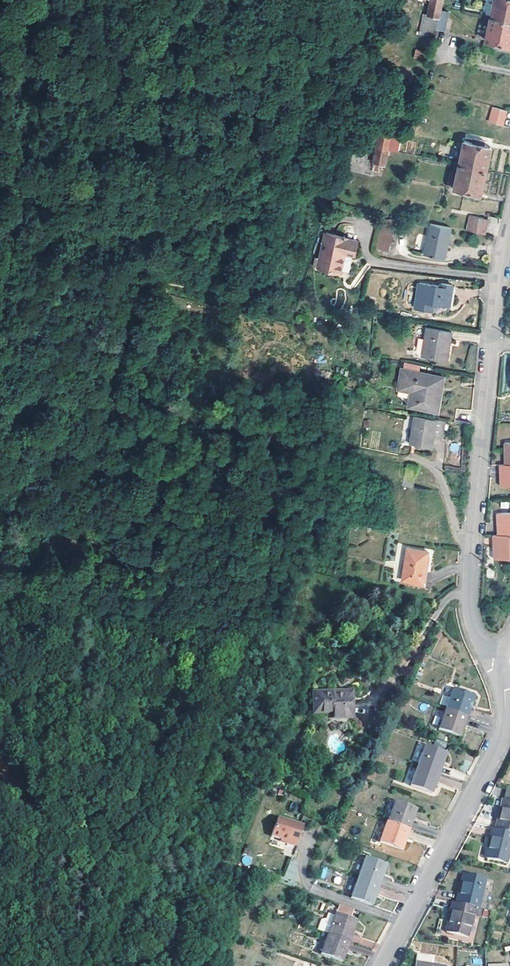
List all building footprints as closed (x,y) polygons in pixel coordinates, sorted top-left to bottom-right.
[(509,21),(509,0),(496,0),(493,17),(509,21)] [(435,37),(442,6),(429,4),(427,13),(424,12),(420,33),(435,37)] [(493,17),(488,41),(497,43),(496,46),(502,47),(502,44),(507,45),(509,46),(509,21),(493,17)] [(429,54),(417,52),(415,60),(428,63),(429,54)] [(509,111),(494,107),(490,122),(505,126),(509,111)] [(379,145),(391,148),(394,133),(383,130),(379,145)] [(461,165),(488,171),(493,147),(486,146),(481,145),(482,140),(476,139),(475,143),(466,141),(461,165)] [(387,163),(391,148),(379,145),(375,160),(387,163)] [(483,194),(488,171),(461,165),(459,173),(456,189),(465,190),(464,194),(470,196),(471,192),(475,193),(483,194)] [(459,173),(453,172),(449,187),(456,189),(459,173)] [(398,220),(385,217),(376,256),(389,258),(398,220)] [(490,222),(472,218),(469,232),(487,236),(490,222)] [(454,229),(433,225),(426,255),(448,259),(454,229)] [(359,241),(328,235),(320,270),(343,274),(346,255),(356,257),(359,241)] [(442,286),(421,282),(416,308),(425,310),(427,301),(431,301),(451,305),(455,285),(443,282),(442,286)] [(454,332),(428,328),(423,356),(449,361),(454,332)] [(446,377),(404,371),(400,391),(413,393),(411,401),(429,404),(428,410),(440,412),(446,377)] [(429,404),(411,401),(410,407),(428,410),(429,404)] [(447,421),(418,416),(412,445),(434,448),(435,437),(444,438),(447,421)] [(504,466),(500,466),(500,474),(503,474),(504,487),(509,487),(509,466),(504,466)] [(418,473),(408,471),(407,478),(406,479),(404,488),(414,490),(418,473)] [(509,535),(509,514),(501,514),(501,527),(498,527),(498,536),(509,535)] [(498,536),(494,536),(494,547),(498,547),(498,560),(509,559),(509,535),(498,536)] [(430,556),(410,551),(403,582),(424,587),(430,556)] [(456,688),(448,708),(471,716),(478,696),(456,688)] [(333,722),(353,721),(352,698),(336,698),(336,695),(314,696),(314,717),(332,717),(333,722)] [(471,716),(448,708),(441,729),(463,737),(471,716)] [(420,766),(441,773),(448,754),(427,746),(420,766)] [(434,794),(441,773),(420,766),(413,787),(434,794)] [(509,834),(509,789),(508,788),(505,801),(504,800),(496,831),(509,834)] [(397,803),(390,822),(412,830),(418,810),(397,803)] [(304,828),(280,816),(271,834),(281,839),(286,841),(285,843),(294,848),(304,828)] [(412,830),(390,822),(382,843),(404,851),(412,830)] [(496,831),(492,830),(485,859),(508,864),(509,855),(509,834),(496,831)] [(245,855),(241,862),(249,865),(252,858),(245,855)] [(286,878),(294,880),(295,873),(297,873),(299,860),(289,859),(286,878)] [(366,859),(360,877),(382,885),(388,867),(366,859)] [(463,875),(456,904),(475,909),(479,910),(486,880),(463,875)] [(382,885),(360,877),(351,900),(373,907),(382,885)] [(475,909),(456,904),(452,904),(447,927),(441,925),(439,932),(468,939),(475,909)] [(330,933),(351,941),(358,920),(337,913),(330,933)] [(344,961),(351,941),(330,933),(322,953),(344,961)]
